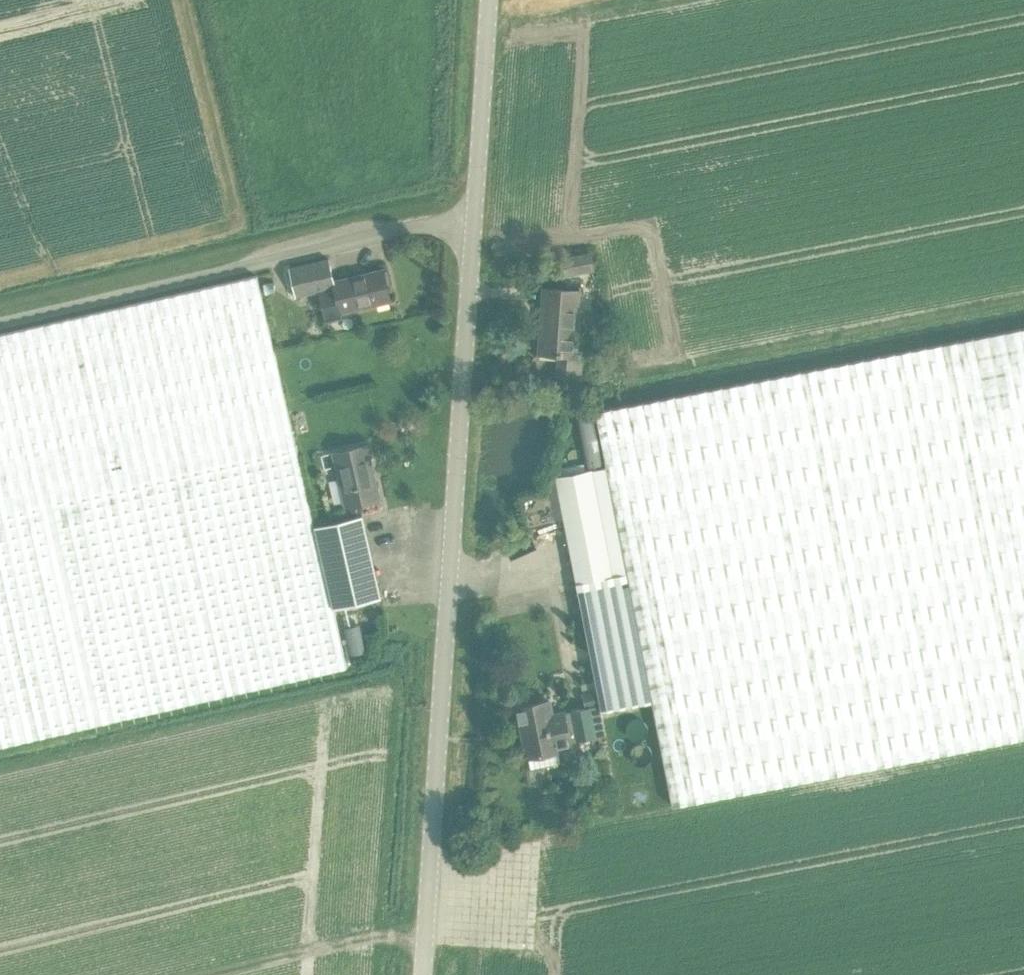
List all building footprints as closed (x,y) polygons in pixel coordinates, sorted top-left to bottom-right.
[(554,259),(554,261),(557,276),(593,269),(590,251),(554,259)] [(329,258),(289,267),(296,295),(319,290),(326,320),(342,316),(341,311),(390,300),(387,285),(391,284),(388,270),(384,271),(383,268),(334,279),(329,258)] [(0,334),(0,511),(295,443),(256,275),(0,334)] [(542,287),(541,302),(538,352),(558,353),(557,380),(580,381),(582,357),(576,352),(580,289),(542,287)] [(606,465),(625,565),(652,700),(672,804),(1023,736),(1023,327),(595,410),(606,465)] [(346,667),(333,606),(314,525),(294,444),(295,444),(295,443),(0,511),(0,746),(346,667)] [(367,444),(333,451),(346,506),(380,498),(367,444)] [(555,474),(575,574),(625,565),(606,465),(591,468),(591,467),(584,469),(583,462),(560,466),(562,473),(555,474)] [(528,523),(556,518),(551,491),(523,497),(528,523)] [(362,515),(314,525),(333,606),(381,595),(362,515)] [(652,700),(625,565),(575,574),(597,690),(601,710),(652,700)] [(605,733),(601,710),(597,690),(583,692),(586,706),(552,713),(549,699),(518,705),(527,754),(528,754),(530,767),(560,761),(558,748),(558,744),(569,742),(569,740),(605,733)]
